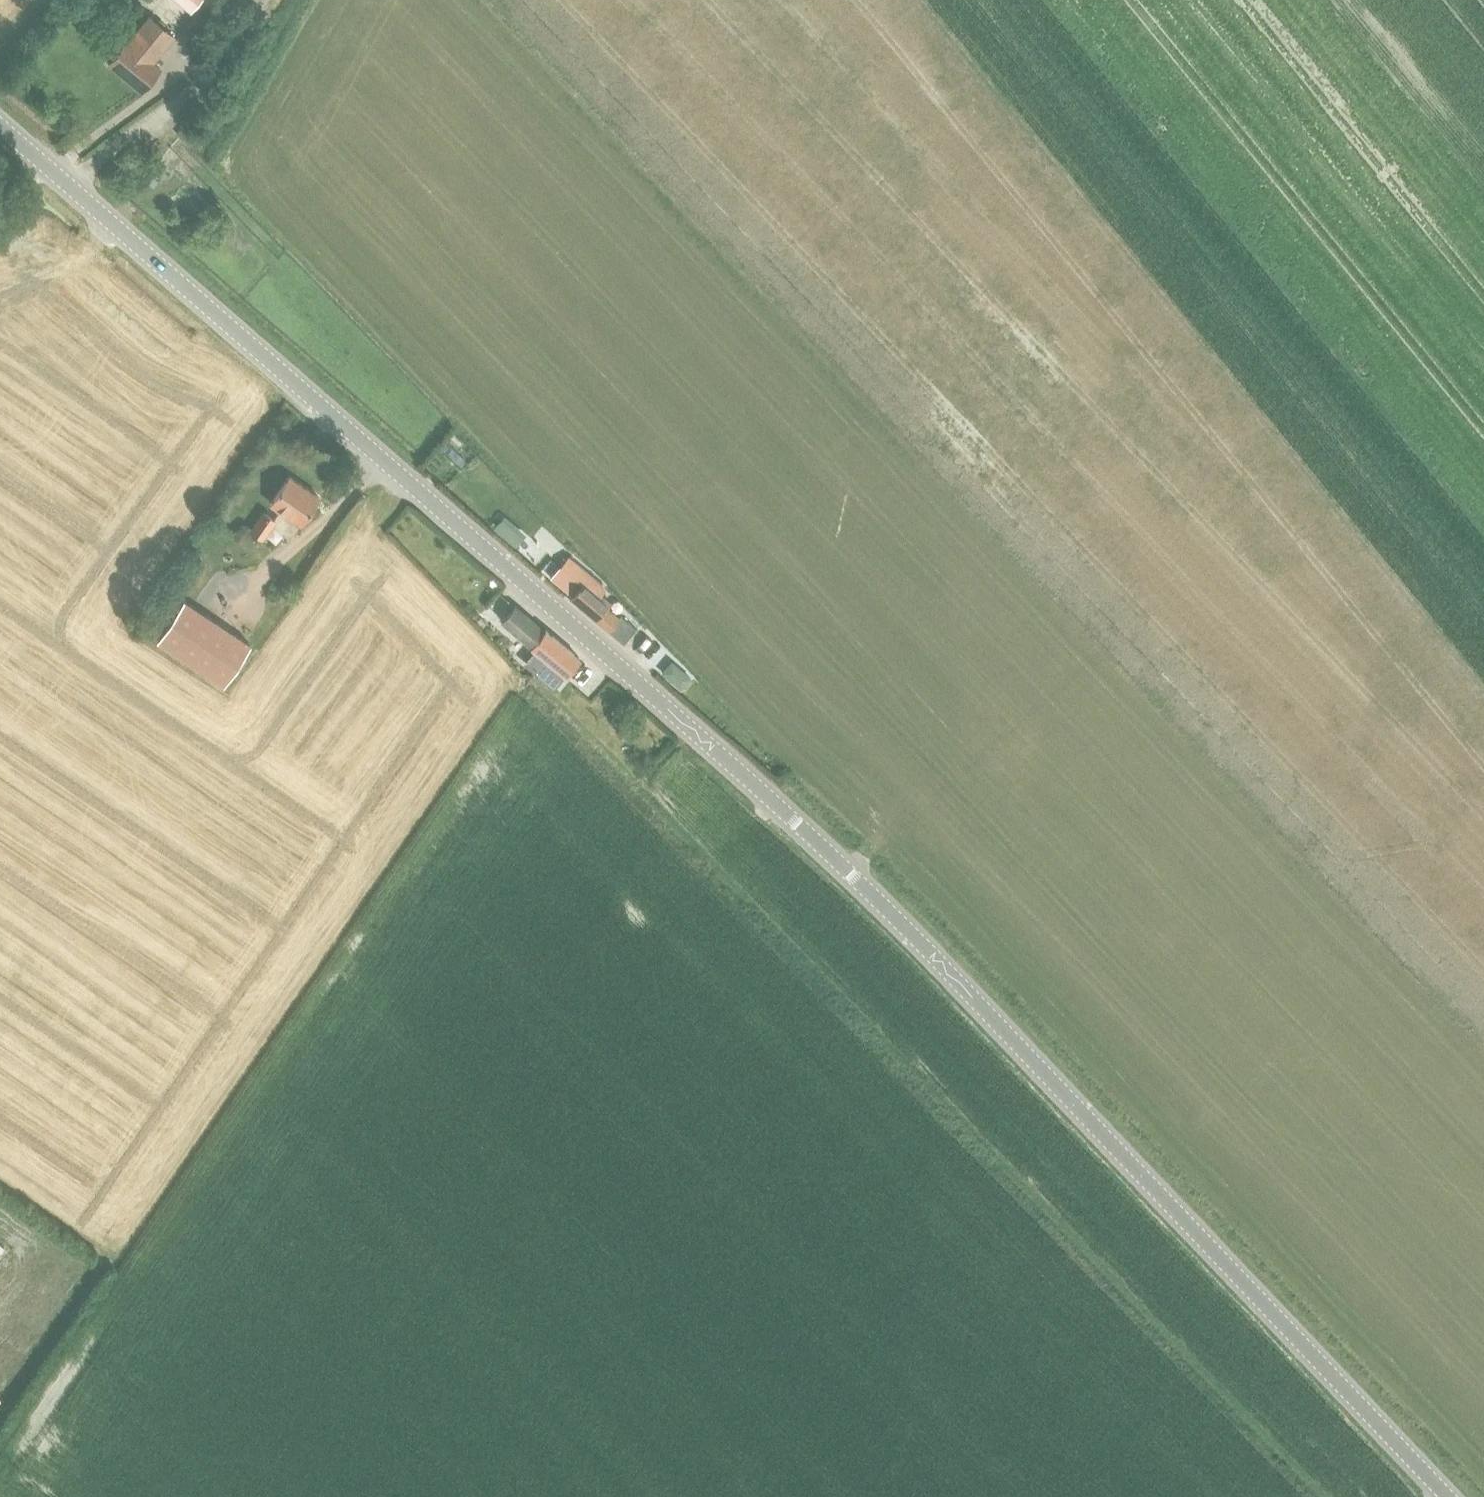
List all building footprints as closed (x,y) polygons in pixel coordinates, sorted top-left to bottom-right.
[(191,12),(200,0),(177,0),(191,12)] [(127,40),(108,63),(140,90),(159,67),(152,61),(173,35),(148,15),(127,40)] [(130,155),(122,169),(131,172),(138,158),(130,155)] [(292,477),(273,504),(282,510),(275,519),(266,512),(253,530),(264,537),(275,521),(293,534),(301,523),(302,524),(321,497),(292,477)] [(561,562),(559,564),(581,583),(571,595),(570,597),(587,611),(622,641),(623,641),(635,627),(619,613),(617,616),(613,612),(606,607),(610,602),(596,589),(602,583),(569,554),(568,554),(561,562)] [(157,638),(225,683),(251,643),(184,598),(157,638)] [(515,603),(502,618),(536,648),(524,661),(543,678),(554,665),(565,674),(579,658),(560,642),(518,605),(515,603)] [(671,661),(661,673),(680,690),(690,678),(671,661)]
